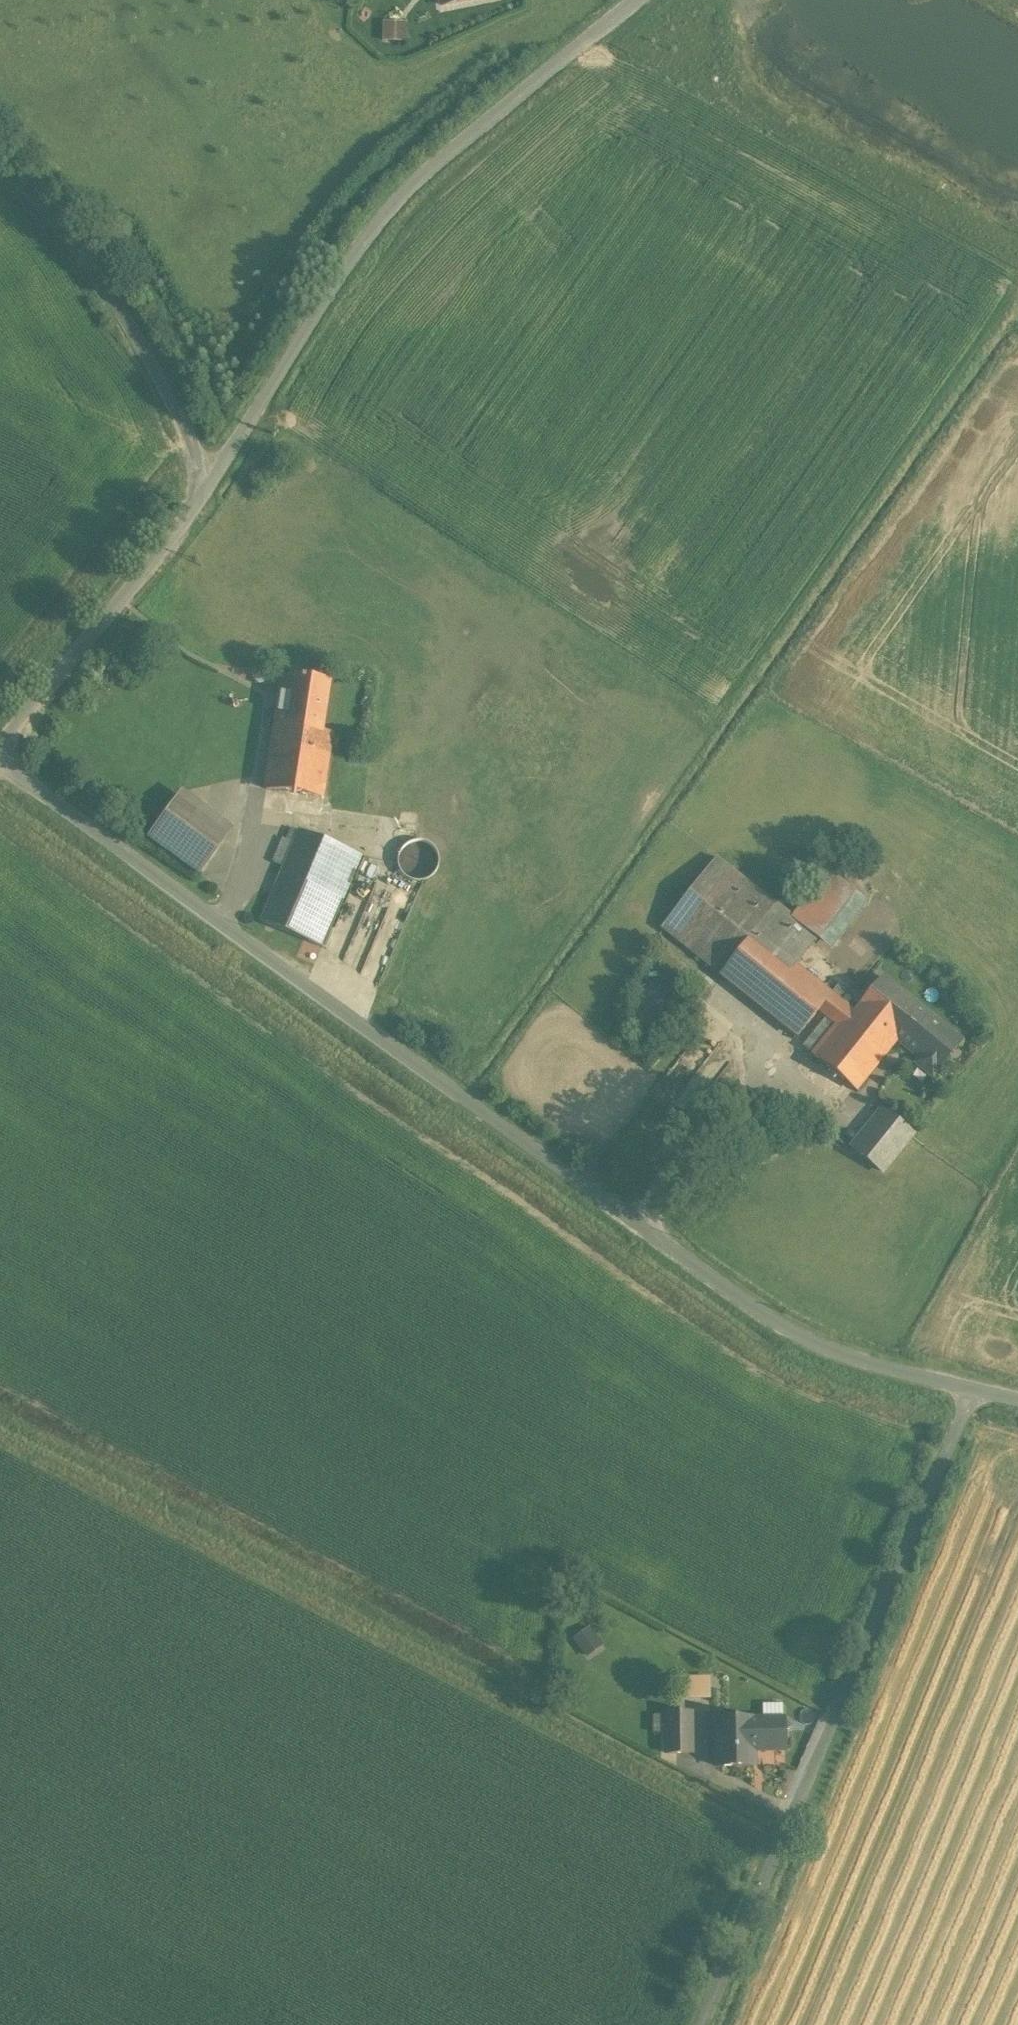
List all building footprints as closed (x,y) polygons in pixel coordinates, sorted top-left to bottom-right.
[(406,26),(383,25),(383,41),(405,41),(406,26)] [(281,433),(272,427),(266,436),(275,442),(281,433)] [(324,682),(282,676),(277,707),(280,708),(277,726),(275,725),(265,789),(321,797),(330,734),(317,732),(315,731),(319,702),(321,703),(324,682)] [(204,828),(172,805),(148,838),(180,861),(204,828)] [(222,841),(204,828),(180,861),(198,874),(222,841)] [(346,851),(300,831),(261,922),(320,947),(359,856),(346,850),(346,851)] [(423,841),(418,840),(414,841),(411,842),(409,843),(406,844),(404,846),(402,848),(401,850),(399,852),(398,855),(398,858),(397,862),(398,865),(398,867),(399,870),(401,873),(403,875),(406,878),(410,880),(414,882),(419,882),(422,882),(425,881),(427,880),(430,878),(433,876),(435,874),(436,871),(438,868),(439,864),(439,860),(438,856),(438,854),(436,851),(435,849),(432,846),(430,844),(427,842),(423,841)] [(776,905),(717,858),(662,929),(720,975),(753,932),(766,916),(767,916),(776,905)] [(767,916),(766,916),(753,932),(795,965),(808,949),(767,916)] [(795,965),(753,932),(720,975),(798,1036),(817,1012),(831,994),(830,994),(795,965)] [(960,1042),(881,977),(854,1012),(893,1044),(896,1040),(919,1058),(915,1064),(932,1077),(960,1042)] [(847,994),(837,986),(830,994),(831,994),(840,1002),(847,994)] [(840,1002),(831,994),(817,1012),(826,1018),(836,1026),(850,1009),(840,1002)] [(854,1012),(850,1009),(836,1026),(813,1055),(856,1091),(893,1044),(854,1012)] [(826,1018),(803,1047),(813,1055),(836,1026),(826,1018)] [(912,1135),(881,1110),(851,1147),(882,1172),(912,1135)] [(596,1625),(577,1639),(591,1657),(609,1644),(596,1625)] [(697,1699),(719,1698),(718,1674),(696,1675),(697,1699)] [(690,1754),(690,1713),(666,1713),(666,1716),(666,1733),(666,1754),(690,1754)] [(666,1716),(653,1716),(653,1733),(666,1733),(666,1716)] [(751,1721),(751,1719),(715,1720),(716,1767),(752,1766),(752,1750),(764,1750),(764,1749),(780,1748),(780,1750),(783,1750),(782,1720),(751,1721)]
